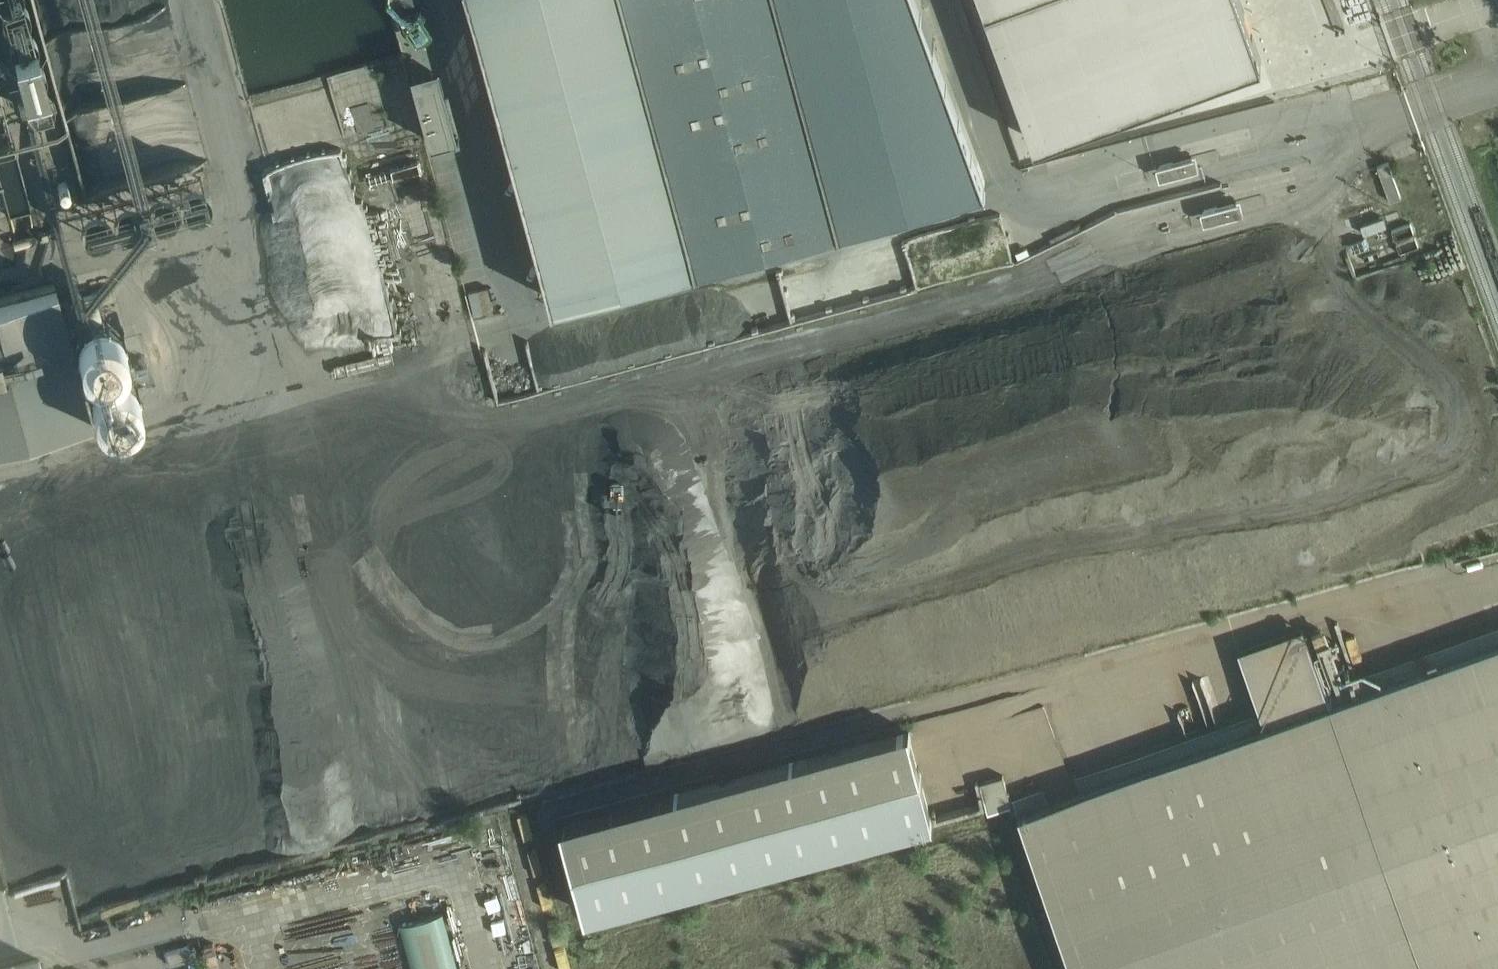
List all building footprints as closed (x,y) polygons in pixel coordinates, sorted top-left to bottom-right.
[(552,301),(695,263),(624,0),(471,0),(552,301)] [(695,263),(983,185),(917,0),(624,0),(695,263)] [(1030,138),(1257,58),(1236,0),(980,0),(1030,138)] [(16,30),(27,68),(52,61),(41,23),(16,30)] [(439,63),(413,71),(432,141),(459,134),(439,63)] [(1195,155),(1156,166),(1159,178),(1198,167),(1195,155)] [(1388,162),(1377,166),(1389,199),(1400,196),(1388,162)] [(364,180),(303,194),(311,227),(354,217),(365,264),(383,260),(364,180)] [(1240,200),(1200,210),(1203,222),(1243,212),(1240,200)] [(126,284),(145,280),(136,240),(117,245),(126,284)] [(479,271),(467,273),(472,296),(484,294),(479,271)] [(88,414),(55,283),(0,298),(0,437),(88,414)] [(112,286),(91,292),(93,302),(114,296),(112,286)] [(1327,701),(1301,626),(1237,649),(1263,723),(1017,811),(1073,968),(1497,968),(1497,640),(1327,701)] [(584,914),(932,820),(908,732),(560,826),(584,914)] [(988,810),(1011,804),(1003,775),(980,782),(988,810)] [(39,958),(0,968),(42,968),(39,958)]
